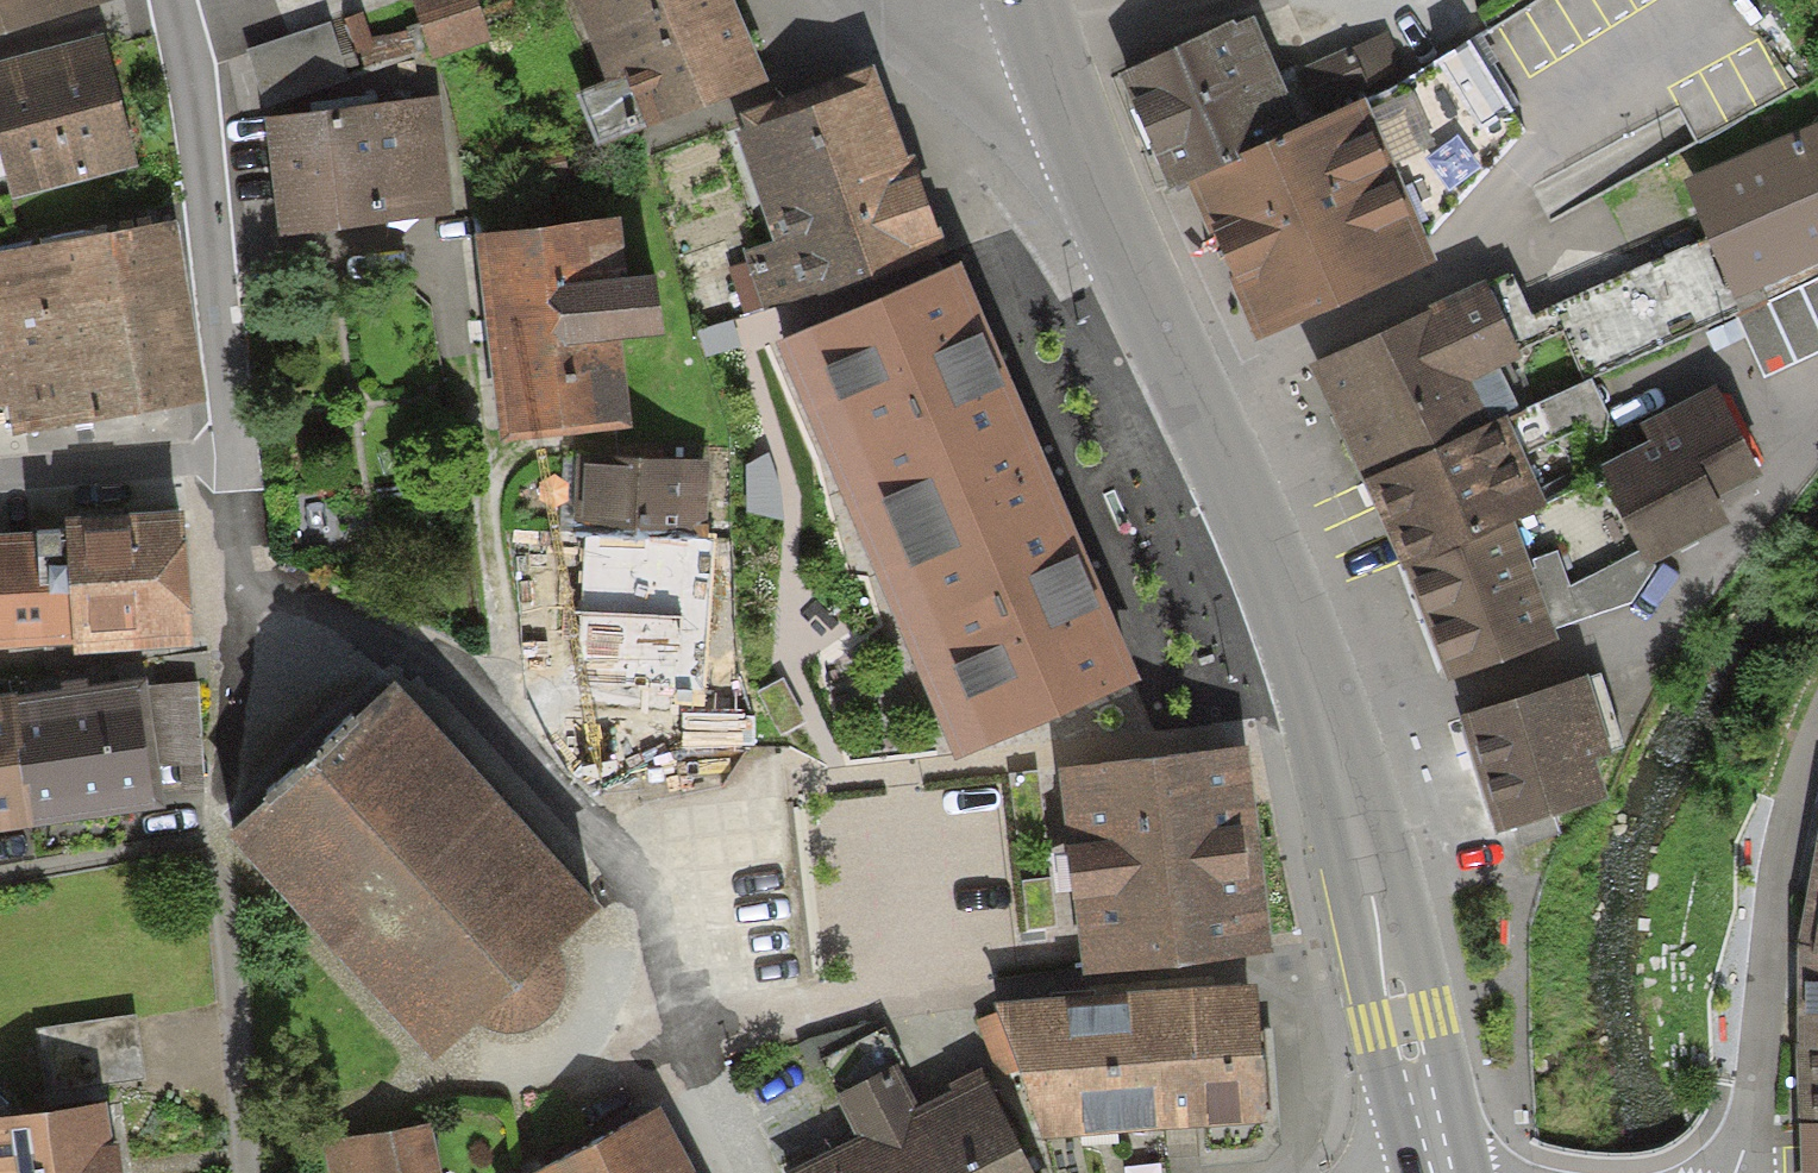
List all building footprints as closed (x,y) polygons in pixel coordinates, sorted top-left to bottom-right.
[(115,0),(0,0),(0,36),(115,0)] [(433,60),(491,41),(477,0),(414,0),(433,60)] [(608,88),(574,102),(595,151),(634,134),(638,144),(770,89),(733,0),(571,0),(608,88)] [(362,15),(247,55),(266,110),(382,69),(362,15)] [(1232,21),(1117,74),(1174,188),(1284,133),(1232,21)] [(0,60),(0,137),(18,207),(140,176),(104,34),(0,60)] [(798,101),(740,122),(747,141),(737,146),(773,241),(748,250),(775,324),(943,266),(873,73),(798,101)] [(1284,133),(1174,188),(1250,340),(1422,255),(1346,102),(1284,133)] [(438,105),(265,128),(280,239),(452,217),(438,105)] [(1672,189),(1697,242),(1718,293),(1817,248),(1817,177),(1798,133),(1672,189)] [(655,279),(616,284),(608,217),(477,233),(502,437),(633,421),(623,344),(663,339),(655,279)] [(0,254),(0,402),(10,400),(15,433),(206,407),(181,229),(0,254)] [(1718,293),(1697,242),(1538,308),(1569,382),(1728,316),(1718,293)] [(1041,484),(949,275),(802,339),(893,549),(1041,484)] [(1505,275),(1302,376),(1356,481),(1499,422),(1491,364),(1545,342),(1505,275)] [(1593,466),(1598,475),(1636,557),(1688,544),(1708,516),(1705,505),(1724,493),(1717,478),(1748,464),(1713,387),(1632,421),(1643,444),(1593,466)] [(1499,422),(1356,481),(1391,566),(1501,521),(1535,507),(1499,422)] [(566,460),(561,529),(688,540),(700,541),(697,461),(566,460)] [(1501,521),(1547,638),(1621,608),(1636,557),(1598,475),(1535,507),(1501,521)] [(1133,693),(1041,484),(893,549),(985,758),(1133,693)] [(0,542),(0,655),(67,652),(68,660),(194,653),(186,516),(36,524),(37,540),(0,542)] [(1501,521),(1391,566),(1439,683),(1547,638),(1501,521)] [(688,540),(561,529),(545,706),(671,718),(688,540)] [(200,674),(10,699),(27,833),(163,816),(157,772),(212,765),(200,674)] [(1575,677),(1453,725),(1494,829),(1616,781),(1575,677)] [(394,698),(231,861),(436,1070),(477,1040),(492,1047),(518,1045),(541,1035),(557,1020),(567,1001),(567,979),(561,965),(602,919),(394,698)] [(10,699),(0,700),(0,836),(27,833),(10,699)] [(1248,726),(1058,745),(1080,963),(1270,944),(1248,726)] [(1787,953),(1817,956),(1817,847),(1787,953)] [(1787,953),(1785,1014),(1817,1017),(1817,956),(1787,953)] [(1260,976),(997,1000),(1039,1129),(1276,1112),(1260,976)] [(1785,1014),(1793,1129),(1817,1127),(1817,1017),(1785,1014)] [(792,1167),(795,1172),(1036,1172),(988,1071),(918,1104),(896,1057),(835,1085),(859,1136),(792,1167)] [(116,1152),(108,1153),(103,1115),(10,1127),(7,1105),(0,1098),(0,1172),(118,1172),(116,1152)] [(506,1172),(683,1172),(645,1101),(506,1172)] [(352,1135),(360,1172),(439,1172),(427,1118),(352,1135)] [(1793,1129),(1793,1172),(1817,1172),(1817,1127),(1793,1129)]
